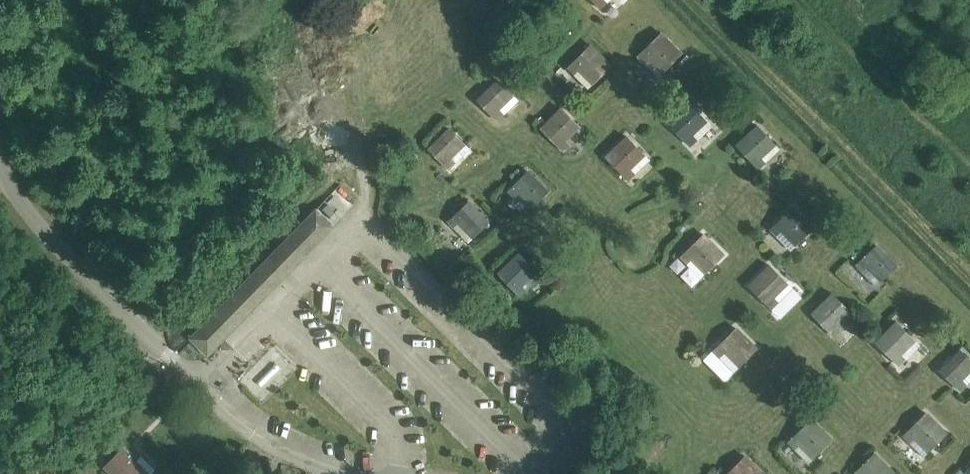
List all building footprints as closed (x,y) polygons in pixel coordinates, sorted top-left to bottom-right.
[(600,8),(606,2),(604,0),(592,0),(600,8)] [(644,61),(648,56),(663,70),(680,53),(660,32),(638,54),(644,61)] [(568,67),(574,73),(578,68),(593,82),(610,65),(590,44),(568,67)] [(477,100),(496,119),(502,113),(498,109),(512,94),(498,79),(477,100)] [(667,122),(689,145),(695,139),(691,134),(706,120),(689,102),(667,122)] [(561,108),(541,128),(563,150),(569,144),(564,140),(579,125),(561,108)] [(736,144),(757,168),(764,162),(759,157),(774,143),(757,124),(736,144)] [(428,148),(448,168),(454,162),(449,157),(464,143),(449,128),(428,148)] [(605,156),(628,179),(635,173),(630,167),(644,154),(626,136),(605,156)] [(514,196),(518,191),(533,206),(547,191),(527,170),(508,190),(514,196)] [(447,221),(453,227),(458,222),(472,237),(488,222),(468,201),(447,221)] [(776,234),(781,230),(795,244),(813,227),(793,206),(770,228),(776,234)] [(190,338),(207,354),(333,225),(316,209),(190,338)] [(686,263),(690,258),(705,273),(723,254),(702,234),(680,257),(686,263)] [(862,270),(866,265),(881,280),(896,265),(876,245),(856,264),(862,270)] [(497,273),(519,295),(526,289),(521,284),(536,270),(519,252),(497,273)] [(748,285),(771,308),(777,302),(773,298),(787,283),(769,265),(748,285)] [(811,313),(833,335),(839,329),(835,325),(850,311),(832,293),(811,313)] [(876,342),(899,365),(905,359),(900,354),(914,340),(896,322),(876,342)] [(718,357),(723,351),(738,366),(756,348),(735,328),(712,351),(718,357)] [(272,340),(234,378),(262,406),(283,386),(300,369),(272,340)] [(959,389),(965,383),(960,379),(969,369),(969,360),(960,350),(939,370),(959,389)] [(909,440),(914,436),(928,450),(946,432),(925,412),(903,434),(909,440)] [(788,441),(794,447),(799,443),(814,457),(831,439),(810,419),(788,441)] [(112,473),(148,473),(134,460),(138,456),(132,450),(126,457),(119,450),(104,466),(112,473)] [(865,473),(866,473),(893,473),(894,473),(874,452),(854,473),(855,473),(864,473),(865,473)] [(744,456),(726,473),(762,473),(744,456)]
